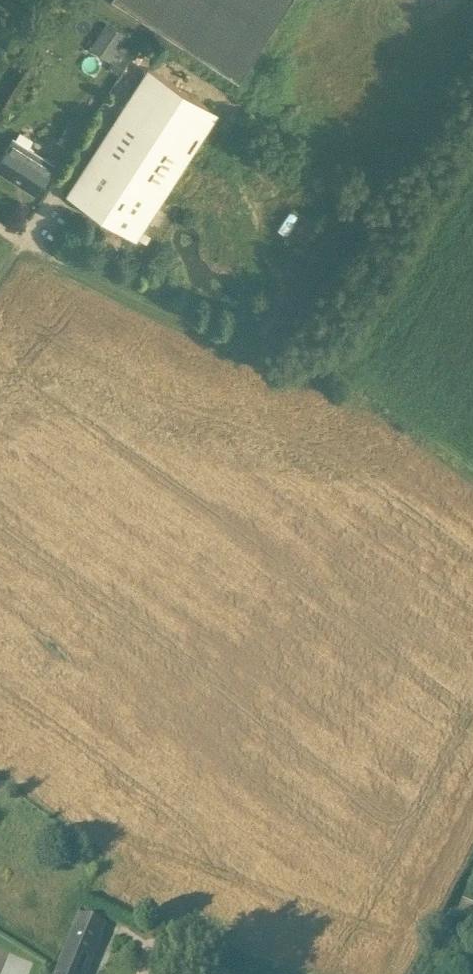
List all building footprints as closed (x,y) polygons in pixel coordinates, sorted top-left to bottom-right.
[(108,22),(90,47),(109,60),(126,34),(108,22)] [(136,235),(216,113),(148,69),(68,192),(136,235)] [(13,138),(0,158),(0,169),(35,191),(53,163),(13,138)] [(55,973),(87,973),(96,954),(102,937),(75,926),(55,973)]
